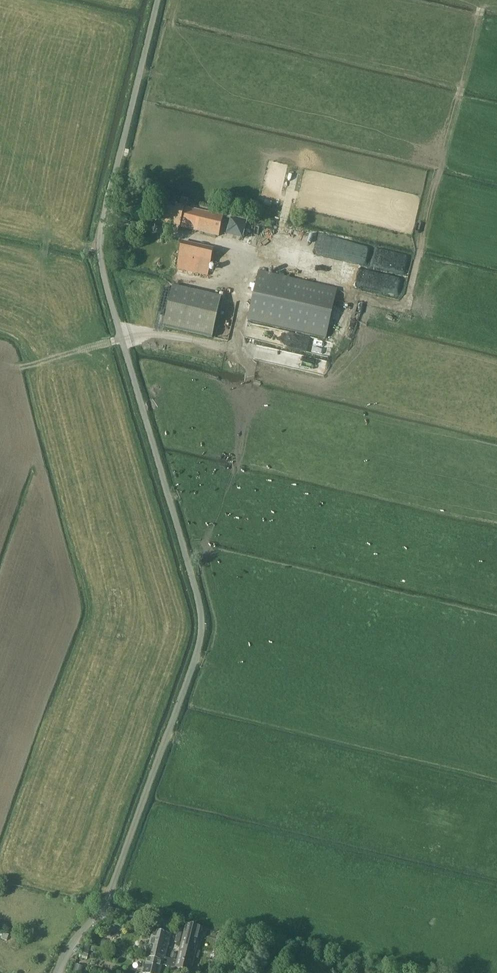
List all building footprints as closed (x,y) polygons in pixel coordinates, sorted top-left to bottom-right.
[(188,201),(182,199),(180,207),(164,203),(159,222),(219,236),(223,217),(188,209),(189,207),(187,206),(188,201)] [(227,233),(243,238),(249,220),(232,215),(227,233)] [(306,250),(339,256),(340,249),(352,251),(354,242),(309,234),(306,250)] [(208,271),(214,250),(183,242),(180,256),(179,264),(208,271)] [(325,339),(337,290),(259,272),(247,320),(325,339)] [(212,337),(221,298),(172,287),(163,326),(212,337)] [(327,362),(317,362),(316,372),(326,373),(327,362)] [(191,972),(201,928),(186,924),(177,961),(174,960),(172,967),(191,972)] [(147,958),(163,962),(164,958),(165,958),(170,936),(153,931),(147,958)] [(90,947),(84,945),(82,953),(81,953),(79,958),(87,960),(90,947)] [(174,960),(165,958),(164,958),(163,962),(147,958),(144,972),(161,972),(163,965),(172,967),(174,960)]
